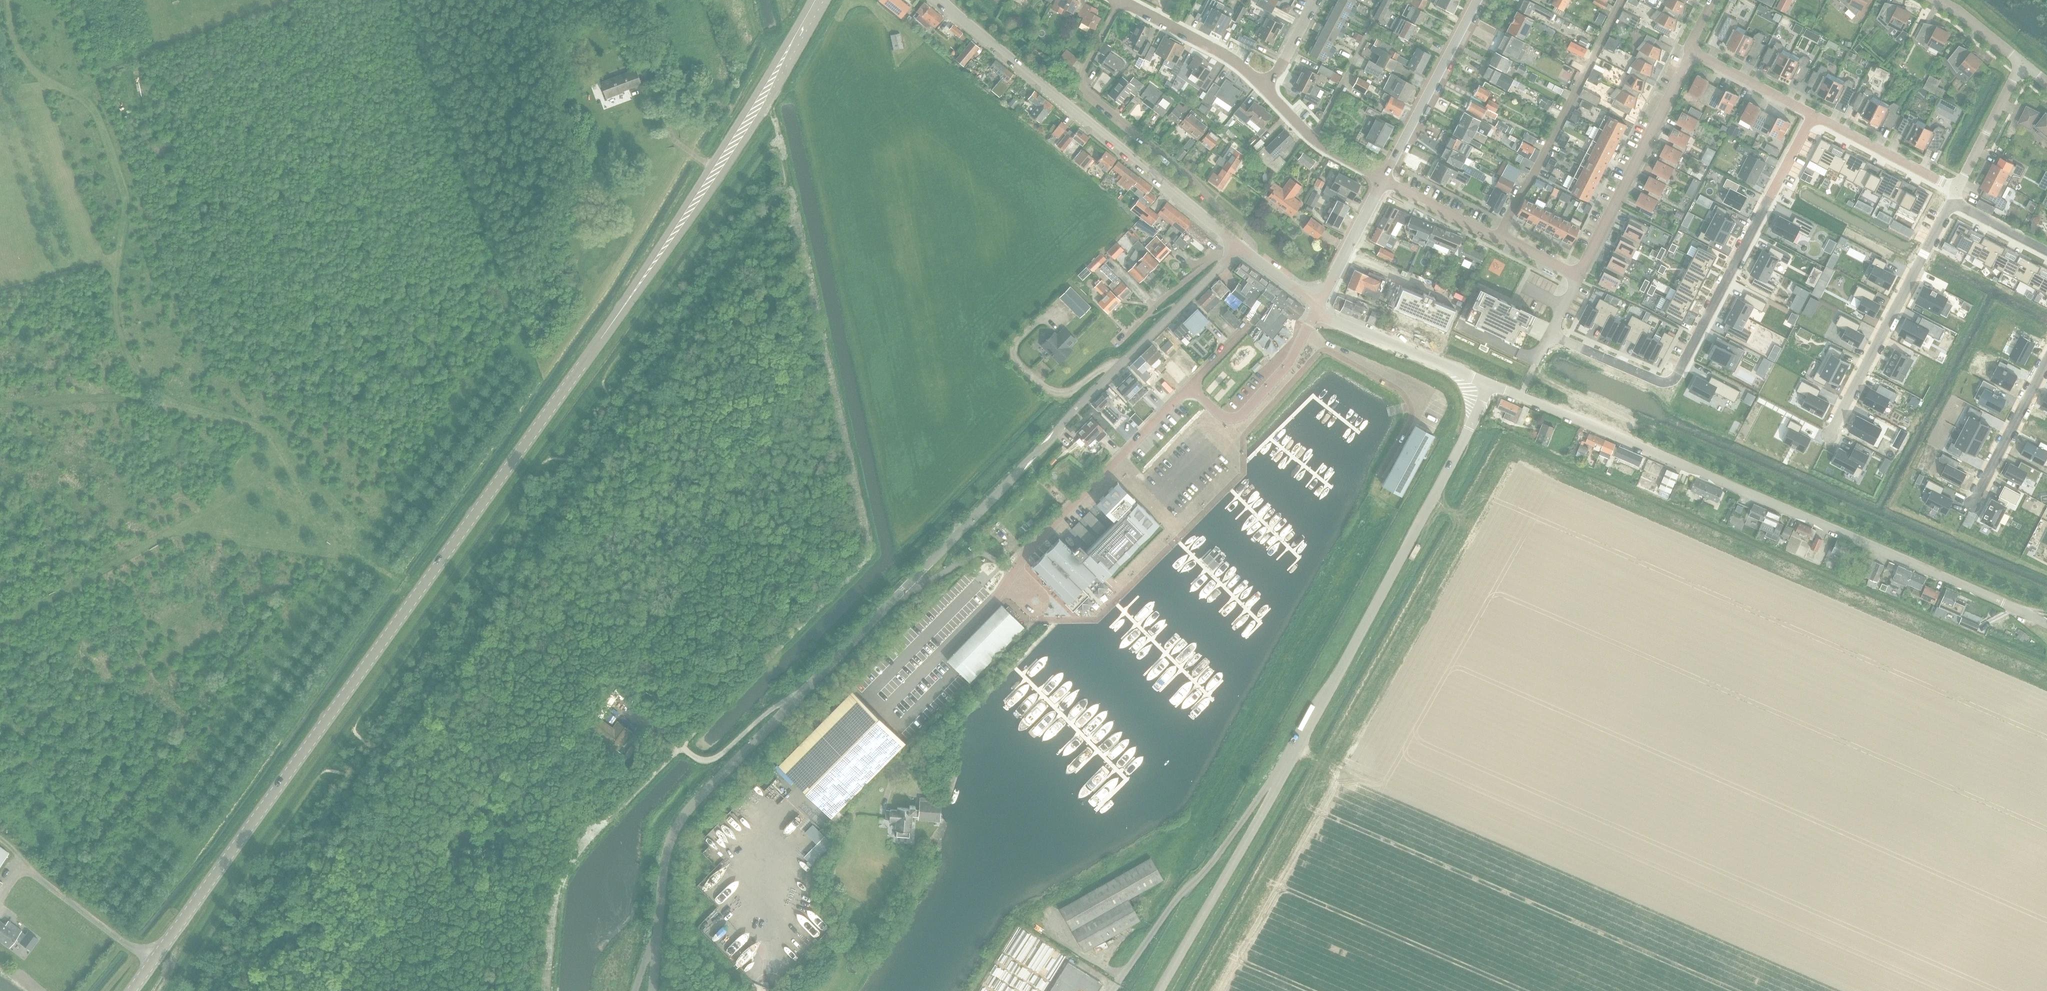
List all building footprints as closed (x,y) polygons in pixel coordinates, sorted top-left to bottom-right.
[(909,7),(901,0),(880,0),(902,17),(909,7)] [(1085,2),(1086,0),(1056,0),(1051,8),(1061,13),(1064,8),(1073,13),(1074,10),(1079,13),(1085,2)] [(1226,6),(1215,0),(1208,0),(1204,7),(1210,11),(1203,23),(1213,28),(1221,13),(1222,13),(1226,6)] [(1257,3),(1256,5),(1271,13),(1275,6),(1268,2),(1264,0),(1259,0),(1257,3)] [(1354,0),(1338,0),(1336,3),(1355,13),(1357,9),(1351,6),(1354,0)] [(1387,9),(1392,0),(1383,0),(1380,5),(1387,9)] [(1426,0),(1407,0),(1405,3),(1408,4),(1421,11),(1426,0)] [(1433,3),(1435,4),(1435,7),(1439,9),(1442,7),(1452,13),(1459,0),(1435,0),(1433,3)] [(1527,0),(1522,0),(1517,10),(1528,15),(1531,9),(1551,20),(1554,14),(1527,0)] [(1567,1),(1566,0),(1553,0),(1551,4),(1555,6),(1563,10),(1567,1)] [(1592,2),(1604,8),(1607,3),(1606,3),(1601,0),(1594,0),(1592,2)] [(1686,4),(1678,0),(1665,0),(1662,4),(1663,4),(1665,5),(1662,11),(1662,12),(1678,20),(1677,19),(1681,13),(1683,14),(1683,15),(1686,4)] [(1776,8),(1786,13),(1792,0),(1780,0),(1776,8)] [(1856,14),(1859,8),(1862,9),(1867,0),(1839,0),(1857,16),(1857,15),(1856,14)] [(920,14),(916,19),(927,28),(931,23),(935,27),(943,17),(924,2),(916,11),(920,14)] [(1098,9),(1085,2),(1079,13),(1078,15),(1083,17),(1081,22),(1090,27),(1088,31),(1094,34),(1098,28),(1095,27),(1100,17),(1095,15),(1098,9)] [(1889,29),(1891,24),(1901,30),(1910,13),(1903,9),(1905,6),(1885,2),(1876,18),(1888,29),(1889,29)] [(575,10),(577,16),(595,10),(593,3),(575,10)] [(1352,17),(1355,13),(1336,3),(1334,6),(1332,5),(1329,12),(1344,20),(1347,14),(1352,17)] [(1239,4),(1232,19),(1238,22),(1246,7),(1239,4)] [(1426,14),(1421,11),(1408,4),(1402,15),(1418,23),(1419,20),(1422,22),(1426,14)] [(1381,21),(1387,9),(1380,5),(1374,17),(1381,21)] [(1222,33),(1231,18),(1233,12),(1233,10),(1227,7),(1227,6),(1226,6),(1222,13),(1221,13),(1213,28),(1222,33)] [(1555,6),(1552,10),(1560,14),(1563,10),(1555,6)] [(1876,15),(1879,9),(1873,6),(1870,12),(1876,15)] [(1187,19),(1200,23),(1203,13),(1190,9),(1187,19)] [(1662,12),(1662,11),(1657,9),(1649,17),(1650,18),(1657,21),(1653,27),(1653,28),(1669,36),(1669,35),(1672,29),(1674,30),(1675,31),(1678,20),(1662,12)] [(1623,10),(1618,19),(1636,28),(1641,19),(1623,10)] [(1341,26),(1344,20),(1329,12),(1325,19),(1327,20),(1326,23),(1344,33),(1346,29),(1341,26)] [(1553,31),(1516,12),(1507,30),(1523,39),(1531,24),(1534,25),(1532,28),(1540,32),(1542,29),(1545,30),(1546,31),(1545,33),(1550,36),(1553,31)] [(1776,12),(1773,19),(1778,22),(1782,15),(1776,12)] [(1261,26),(1277,34),(1282,25),(1266,16),(1261,26)] [(1601,25),(1604,20),(1598,16),(1595,22),(1601,25)] [(1746,30),(1738,26),(1738,21),(1728,16),(1718,35),(1727,40),(1725,44),(1728,46),(1728,47),(1735,51),(1744,34),(1746,30)] [(1399,36),(1407,40),(1415,25),(1401,18),(1400,19),(1396,17),(1390,28),(1394,30),(1393,33),(1399,36)] [(1783,18),(1780,23),(1787,26),(1789,21),(1783,18)] [(1144,55),(1150,43),(1144,40),(1150,28),(1138,22),(1130,39),(1137,43),(1133,50),(1144,55)] [(1930,45),(1940,50),(1949,33),(1942,30),(1944,27),(1924,22),(1915,39),(1927,49),(1928,49),(1930,45)] [(1342,37),(1344,33),(1326,23),(1324,27),(1322,26),(1318,32),(1333,40),(1336,34),(1342,37)] [(1589,24),(1586,30),(1593,34),(1596,27),(1589,24)] [(1272,44),(1277,34),(1261,26),(1256,35),(1272,44)] [(960,33),(954,28),(951,32),(956,37),(960,33)] [(1807,29),(1804,35),(1810,38),(1814,32),(1807,29)] [(1909,33),(1904,31),(1896,39),(1903,45),(1909,33)] [(624,34),(629,49),(637,47),(631,32),(624,34)] [(1330,46),(1333,40),(1318,32),(1315,39),(1317,40),(1315,43),(1333,53),(1336,49),(1330,46)] [(1355,32),(1352,38),(1360,42),(1363,36),(1355,32)] [(1531,46),(1506,32),(1496,51),(1506,57),(1508,53),(1520,60),(1525,51),(1528,53),(1531,46)] [(1744,34),(1735,51),(1743,55),(1744,54),(1747,55),(1749,51),(1759,56),(1765,45),(1761,43),(1765,35),(1759,32),(1754,34),(1752,38),(1744,34)] [(904,48),(900,33),(890,35),(894,50),(904,48)] [(1253,48),(1256,41),(1244,35),(1240,42),(1253,48)] [(1165,58),(1174,41),(1164,36),(1156,53),(1165,58)] [(1828,39),(1822,36),(1819,41),(1825,45),(1828,39)] [(1373,44),(1387,52),(1391,45),(1377,37),(1373,44)] [(1589,40),(1581,37),(1578,43),(1588,48),(1591,43),(1588,42),(1589,40)] [(1339,45),(1353,50),(1355,44),(1341,39),(1339,45)] [(1608,43),(1617,47),(1619,43),(1610,39),(1608,43)] [(980,46),(972,40),(956,58),(964,65),(980,46)] [(1638,58),(1654,66),(1654,65),(1657,59),(1659,60),(1660,60),(1662,49),(1644,40),(1637,49),(1640,50),(1636,57),(1638,58)] [(1829,40),(1826,45),(1831,48),(1834,42),(1829,40)] [(1183,63),(1177,60),(1184,46),(1174,41),(1165,58),(1175,63),(1170,73),(1176,76),(1183,63)] [(1780,74),(1791,54),(1783,49),(1783,44),(1776,41),(1772,48),(1769,47),(1763,58),(1772,63),(1770,68),(1773,69),(1773,70),(1780,74)] [(1104,42),(1098,51),(1105,56),(1111,46),(1104,42)] [(1331,57),(1333,53),(1315,43),(1313,47),(1311,46),(1308,53),(1323,61),(1326,55),(1331,57)] [(1614,51),(1617,47),(1608,43),(1606,47),(1614,51)] [(1859,43),(1853,49),(1858,53),(1863,47),(1859,43)] [(1960,68),(1969,75),(1981,61),(1975,56),(1977,53),(1959,45),(1947,60),(1957,72),(1960,68)] [(1149,61),(1156,48),(1151,46),(1144,59),(1149,61)] [(1389,57),(1396,60),(1420,73),(1430,55),(1417,48),(1409,61),(1398,56),(1399,55),(1389,50),(1388,53),(1390,54),(1389,57)] [(1058,59),(1069,68),(1077,58),(1066,49),(1058,59)] [(1390,54),(1388,53),(1383,50),(1375,64),(1384,68),(1390,71),(1396,60),(1389,57),(1390,54)] [(1125,63),(1110,52),(1102,65),(1114,73),(1117,67),(1121,69),(1125,63)] [(1512,61),(1495,52),(1489,63),(1506,72),(1512,61)] [(1205,90),(1212,79),(1207,76),(1211,71),(1206,67),(1209,62),(1197,54),(1189,66),(1194,69),(1191,73),(1200,79),(1196,84),(1205,90)] [(1791,54),(1780,74),(1788,78),(1789,77),(1792,79),(1794,75),(1804,80),(1810,68),(1806,66),(1810,59),(1804,55),(1799,58),(1791,54)] [(1139,57),(1135,65),(1139,68),(1144,59),(1139,57)] [(1652,77),(1654,66),(1638,58),(1631,66),(1631,67),(1632,66),(1634,68),(1631,74),(1630,74),(1646,82),(1645,81),(1649,75),(1651,76),(1652,77)] [(971,59),(968,63),(972,67),(976,63),(971,59)] [(1014,74),(996,60),(990,67),(1003,77),(991,90),(999,97),(1014,80),(1011,78),(1014,74)] [(1369,60),(1364,71),(1378,78),(1384,68),(1375,64),(1369,60)] [(1825,98),(1836,77),(1828,73),(1827,67),(1821,64),(1817,72),(1814,70),(1807,82),(1817,87),(1815,91),(1818,93),(1818,94),(1825,98)] [(1331,77),(1334,71),(1321,65),(1318,71),(1331,77)] [(1519,65),(1516,71),(1523,74),(1526,69),(1519,65)] [(1298,76),(1314,85),(1319,75),(1303,66),(1298,76)] [(1500,72),(1488,66),(1482,77),(1495,83),(1497,78),(1511,85),(1512,83),(1517,86),(1519,82),(1500,72)] [(1878,66),(1874,73),(1880,76),(1884,69),(1878,66)] [(600,82),(606,97),(642,84),(636,69),(600,82)] [(981,84),(988,76),(981,71),(974,78),(981,84)] [(1592,75),(1600,79),(1602,75),(1594,71),(1592,75)] [(1532,72),(1529,77),(1535,80),(1538,75),(1532,72)] [(1643,93),(1646,82),(1630,74),(1623,82),(1623,83),(1625,84),(1622,90),(1638,98),(1637,97),(1641,91),(1643,92),(1643,93)] [(1708,105),(1717,87),(1716,88),(1707,83),(1708,80),(1698,75),(1698,74),(1697,74),(1689,91),(1700,96),(1699,98),(1700,101),(1708,105)] [(1598,83),(1600,79),(1592,75),(1590,79),(1598,83)] [(1122,76),(1108,94),(1120,104),(1130,91),(1134,95),(1143,84),(1133,77),(1129,82),(1122,76)] [(1310,94),(1314,85),(1298,76),(1293,86),(1306,93),(1303,98),(1316,105),(1319,99),(1310,94)] [(1929,91),(1935,78),(1931,76),(1924,88),(1929,91)] [(1369,84),(1358,77),(1353,87),(1364,93),(1369,84)] [(1414,86),(1397,77),(1389,93),(1404,101),(1408,92),(1410,93),(1414,86)] [(1550,77),(1548,82),(1563,87),(1565,82),(1550,77)] [(1836,77),(1825,98),(1833,102),(1833,101),(1837,102),(1839,98),(1849,103),(1855,91),(1851,90),(1855,82),(1849,79),(1844,81),(1836,77)] [(1231,106),(1241,91),(1232,85),(1233,83),(1226,78),(1220,87),(1213,82),(1202,99),(1211,105),(1217,96),(1231,106)] [(1935,78),(1929,91),(1943,98),(1946,91),(1938,87),(1941,81),(1935,78)] [(1505,92),(1485,81),(1482,86),(1479,84),(1473,95),(1485,101),(1490,90),(1499,95),(1501,93),(1504,94),(1505,92)] [(1530,81),(1527,87),(1537,93),(1540,88),(1530,81)] [(1153,109),(1164,94),(1150,83),(1141,95),(1145,98),(1143,101),(1153,109)] [(1552,90),(1560,94),(1563,89),(1555,84),(1552,90)] [(1914,94),(1923,99),(1927,90),(1918,85),(1914,94)] [(1622,90),(1618,87),(1610,96),(1611,96),(1616,99),(1613,105),(1612,105),(1612,106),(1629,114),(1630,114),(1629,113),(1632,107),(1635,108),(1634,108),(1635,109),(1638,98),(1622,90)] [(1717,87),(1708,105),(1715,109),(1719,108),(1719,107),(1730,112),(1729,112),(1730,113),(1739,95),(1738,95),(1738,96),(1727,90),(1726,93),(1717,88),(1717,87)] [(1601,97),(1583,88),(1579,96),(1597,105),(1601,97)] [(1870,121),(1881,100),(1873,96),(1872,91),(1866,88),(1862,95),(1859,93),(1852,105),(1862,110),(1860,114),(1863,116),(1863,117),(1870,121)] [(1053,106),(1034,91),(1028,98),(1037,106),(1030,115),(1040,123),(1049,111),(1049,110),(1051,107),(1052,108),(1053,106)] [(1162,115),(1171,104),(1173,105),(1178,99),(1170,93),(1168,96),(1164,93),(1164,94),(1153,109),(1162,115)] [(1404,103),(1384,93),(1381,98),(1387,101),(1384,108),(1398,116),(1404,103)] [(1538,94),(1534,100),(1540,103),(1538,106),(1547,110),(1552,101),(1538,94)] [(1134,95),(1130,100),(1135,104),(1139,99),(1134,95)] [(1020,101),(1015,97),(1009,104),(1014,108),(1020,101)] [(1947,101),(1941,98),(1937,107),(1941,109),(1944,108),(1947,101)] [(1489,99),(1485,107),(1494,112),(1499,104),(1489,99)] [(1485,107),(1471,100),(1466,109),(1482,117),(1484,113),(1495,118),(1498,114),(1494,112),(1485,107)] [(1583,100),(1580,105),(1586,108),(1588,102),(1583,100)] [(1881,100),(1870,121),(1878,125),(1878,124),(1882,126),(1884,122),(1894,127),(1900,115),(1896,113),(1900,105),(1894,102),(1889,105),(1881,100)] [(1759,132),(1769,114),(1768,115),(1759,110),(1760,107),(1750,102),(1750,101),(1749,101),(1740,118),(1741,118),(1752,123),(1751,124),(1752,128),(1759,132)] [(1178,103),(1168,115),(1177,123),(1187,110),(1178,103)] [(1261,127),(1270,116),(1254,103),(1249,109),(1242,103),(1234,113),(1246,123),(1250,117),(1261,127)] [(1201,104),(1198,109),(1204,113),(1207,108),(1201,104)] [(1381,113),(1368,106),(1365,112),(1376,118),(1367,135),(1360,132),(1355,140),(1366,146),(1368,141),(1381,148),(1393,126),(1378,118),(1381,113)] [(1702,113),(1691,107),(1688,113),(1699,119),(1702,113)] [(2037,132),(2046,140),(2046,114),(2046,113),(2041,119),(2037,116),(2038,112),(2027,107),(2019,123),(2031,128),(2034,122),(2037,124),(2036,126),(2039,129),(2037,132)] [(1188,132),(1200,117),(1191,109),(1179,124),(1188,132)] [(1323,112),(1320,110),(1317,111),(1315,115),(1319,119),(1323,112)] [(1691,135),(1690,136),(1691,136),(1693,137),(1696,131),(1693,130),(1698,120),(1699,120),(1682,111),(1682,112),(1683,112),(1682,114),(1677,122),(1683,125),(1680,130),(1691,135)] [(1926,124),(1918,119),(1917,114),(1911,111),(1907,119),(1904,117),(1897,129),(1907,134),(1905,138),(1908,140),(1908,141),(1915,145),(1924,128),(1926,124)] [(1459,122),(1475,130),(1477,126),(1488,132),(1491,126),(1464,112),(1459,122)] [(1599,127),(1620,137),(1623,132),(1623,133),(1626,127),(1627,125),(1605,114),(1599,127)] [(1769,114),(1759,132),(1767,136),(1771,135),(1771,133),(1781,139),(1782,140),(1791,122),(1790,122),(1790,123),(1779,117),(1778,120),(1768,115),(1769,114)] [(1151,118),(1147,116),(1139,126),(1145,130),(1150,124),(1149,124),(1150,123),(1148,122),(1151,118)] [(1200,117),(1188,132),(1198,139),(1208,127),(1202,123),(1204,120),(1200,117)] [(1231,118),(1226,124),(1230,127),(1235,121),(1231,118)] [(1508,126),(1498,120),(1495,126),(1505,132),(1508,126)] [(1068,127),(1061,121),(1052,133),(1058,138),(1068,127)] [(1570,121),(1568,126),(1573,129),(1576,124),(1570,121)] [(1487,136),(1475,130),(1459,122),(1453,133),(1480,148),(1485,150),(1486,147),(1481,145),(1481,144),(1471,138),(1472,136),(1484,142),(1487,136)] [(1172,133),(1178,126),(1173,123),(1168,129),(1172,133)] [(1225,124),(1220,131),(1223,134),(1229,127),(1225,124)] [(1722,124),(1719,130),(1725,133),(1726,131),(1728,127),(1722,124)] [(1731,124),(1727,132),(1728,133),(1736,137),(1740,128),(1731,124)] [(1924,128),(1915,145),(1923,149),(1923,147),(1927,149),(1929,145),(1939,150),(1945,138),(1941,136),(1945,129),(1939,125),(1934,128),(1932,132),(1924,128)] [(1618,143),(1620,137),(1599,127),(1592,140),(1614,150),(1615,149),(1618,143)] [(1691,135),(1680,130),(1674,127),(1674,128),(1675,128),(1674,130),(1673,130),(1669,138),(1675,141),(1672,146),(1682,151),(1682,152),(1683,152),(1685,153),(1688,147),(1685,146),(1690,136),(1691,135)] [(1238,135),(1229,128),(1225,133),(1234,140),(1238,135)] [(1074,138),(1083,145),(1089,138),(1078,129),(1075,134),(1070,129),(1057,145),(1063,150),(1074,138)] [(1284,130),(1265,148),(1264,147),(1258,152),(1254,156),(1278,174),(1286,162),(1278,155),(1293,140),(1284,130)] [(1207,134),(1201,141),(1210,149),(1218,138),(1209,131),(1207,134)] [(1525,133),(1522,140),(1527,142),(1531,136),(1525,133)] [(1446,146),(1466,156),(1467,157),(1470,151),(1472,147),(1472,146),(1452,135),(1446,146)] [(1821,138),(1810,160),(1817,164),(1828,170),(1836,154),(1829,150),(1832,144),(1821,138)] [(1260,139),(1252,147),(1258,152),(1264,147),(1262,145),(1264,143),(1260,139)] [(1613,151),(1614,150),(1592,140),(1586,152),(1608,162),(1610,157),(1611,157),(1614,151),(1613,151)] [(1755,141),(1752,147),(1758,150),(1761,144),(1755,141)] [(1521,142),(1517,151),(1529,157),(1534,149),(1521,142)] [(1755,184),(1765,162),(1755,157),(1758,151),(1740,142),(1737,148),(1750,154),(1739,175),(1755,184)] [(1661,154),(1659,159),(1664,162),(1674,167),(1674,168),(1675,168),(1676,169),(1679,163),(1677,162),(1682,152),(1682,151),(1672,146),(1666,143),(1665,144),(1666,144),(1661,154)] [(1223,168),(1231,174),(1243,155),(1231,146),(1223,157),(1228,160),(1223,168)] [(1463,162),(1466,156),(1446,146),(1441,157),(1465,170),(1467,165),(1463,162)] [(1472,147),(1470,151),(1481,157),(1483,153),(1472,147)] [(1774,147),(1771,153),(1777,157),(1780,151),(1774,147)] [(1187,152),(1182,148),(1176,155),(1181,159),(1187,152)] [(1568,151),(1562,148),(1559,153),(1565,156),(1568,151)] [(1085,168),(1093,158),(1083,150),(1075,160),(1085,168)] [(1107,172),(1108,170),(1117,159),(1106,151),(1096,163),(1107,172)] [(1836,154),(1828,170),(1829,168),(1840,173),(1846,176),(1845,178),(1846,179),(1857,157),(1846,151),(1843,158),(1836,154)] [(1605,168),(1608,162),(1586,152),(1580,164),(1601,175),(1602,173),(1603,174),(1605,168)] [(1314,162),(1303,153),(1299,159),(1310,167),(1314,162)] [(1713,157),(1705,153),(1702,159),(1710,163),(1713,157)] [(1228,160),(1223,157),(1223,158),(1220,156),(1215,163),(1223,168),(1228,160)] [(1519,164),(1517,167),(1528,173),(1529,169),(1524,167),(1525,165),(1530,168),(1533,162),(1523,156),(1519,164)] [(1857,157),(1846,179),(1853,182),(1863,188),(1872,173),(1865,169),(1868,163),(1857,157)] [(1987,175),(2007,186),(2013,175),(2020,177),(2025,168),(2016,163),(2015,166),(2001,158),(1997,166),(1994,164),(1987,175)] [(1674,167),(1664,162),(1658,159),(1658,160),(1657,162),(1653,170),(1658,173),(1656,178),(1666,184),(1667,184),(1669,185),(1672,179),(1669,178),(1674,168),(1674,167)] [(1133,184),(1138,177),(1118,161),(1108,174),(1111,176),(1112,175),(1116,170),(1122,175),(1119,180),(1117,182),(1128,190),(1133,184)] [(1193,161),(1188,167),(1193,171),(1198,165),(1193,161)] [(1430,177),(1444,185),(1449,175),(1454,178),(1458,172),(1439,161),(1430,177)] [(1508,163),(1501,175),(1513,182),(1520,169),(1508,163)] [(1601,176),(1601,175),(1580,164),(1574,176),(1595,187),(1598,182),(1601,176)] [(1221,188),(1231,174),(1223,168),(1218,175),(1213,172),(1208,180),(1221,188)] [(1479,173),(1472,169),(1469,174),(1476,178),(1479,173)] [(1112,175),(1119,180),(1122,175),(1116,170),(1112,175)] [(1872,173),(1863,188),(1864,188),(1865,186),(1874,191),(1873,193),(1881,197),(1892,176),(1882,170),(1879,176),(1872,173)] [(1697,171),(1693,177),(1701,181),(1704,174),(1697,171)] [(1337,200),(1349,206),(1342,203),(1346,196),(1352,199),(1359,184),(1338,173),(1331,187),(1326,185),(1323,192),(1337,200)] [(1513,182),(1501,175),(1495,186),(1508,193),(1513,182)] [(1666,184),(1656,178),(1650,175),(1649,176),(1650,176),(1649,178),(1645,186),(1650,189),(1648,194),(1658,200),(1659,200),(1660,201),(1663,195),(1661,194),(1666,184)] [(2002,197),(2007,186),(1987,175),(1981,187),(1985,189),(1981,196),(1995,204),(1994,206),(2003,210),(2007,202),(2002,197)] [(1593,192),(1595,187),(1574,176),(1567,189),(1589,200),(1590,198),(1593,192)] [(1892,176),(1881,197),(1883,195),(1889,199),(1900,205),(1907,191),(1900,187),(1903,181),(1892,176)] [(1154,212),(1148,207),(1155,197),(1148,192),(1152,187),(1138,177),(1133,184),(1138,188),(1134,193),(1140,198),(1137,201),(1145,207),(1138,216),(1146,222),(1154,212)] [(1317,178),(1314,184),(1321,188),(1324,182),(1317,178)] [(1301,203),(1293,197),(1301,187),(1290,179),(1282,189),(1274,183),(1269,190),(1272,193),(1268,197),(1292,215),(1301,203)] [(1727,179),(1724,186),(1729,188),(1723,201),(1741,210),(1748,197),(1736,191),(1739,185),(1727,179)] [(1547,183),(1545,189),(1551,192),(1553,187),(1547,183)] [(1554,187),(1551,194),(1556,196),(1559,190),(1554,187)] [(1696,190),(1690,187),(1687,193),(1693,196),(1696,190)] [(1494,188),(1486,203),(1495,207),(1499,209),(1500,209),(1507,195),(1494,188)] [(1907,191),(1900,205),(1910,210),(1911,210),(1918,214),(1928,194),(1917,188),(1914,195),(1907,191)] [(1314,207),(1320,195),(1312,191),(1306,203),(1308,204),(1313,207),(1314,207)] [(1658,200),(1648,194),(1642,191),(1641,192),(1642,192),(1641,194),(1637,202),(1642,205),(1639,211),(1652,217),(1655,211),(1653,210),(1658,200)] [(1337,228),(1349,206),(1337,200),(1325,222),(1337,228)] [(1525,200),(1517,215),(1526,220),(1534,205),(1525,200)] [(1181,214),(1173,207),(1167,202),(1158,213),(1172,224),(1175,221),(1181,214)] [(1587,203),(1583,211),(1589,213),(1592,206),(1587,203)] [(1716,204),(1712,211),(1716,213),(1717,213),(1724,216),(1727,210),(1716,204)] [(1867,204),(1864,210),(1870,213),(1873,207),(1867,204)] [(1405,225),(1407,220),(1410,214),(1389,205),(1377,227),(1390,234),(1395,225),(1397,226),(1398,222),(1405,225)] [(1535,224),(1543,209),(1534,205),(1526,220),(1535,224)] [(1543,229),(1552,214),(1543,209),(1535,224),(1543,229)] [(1684,213),(1677,210),(1674,216),(1681,219),(1684,213)] [(1154,212),(1146,222),(1150,225),(1158,216),(1154,212)] [(1711,223),(1729,233),(1735,222),(1724,216),(1717,213),(1716,213),(1711,223)] [(1185,229),(1192,222),(1181,214),(1175,221),(1172,224),(1183,233),(1185,229)] [(1552,234),(1560,218),(1552,214),(1543,229),(1552,234)] [(1426,244),(1433,225),(1412,216),(1408,226),(1409,226),(1409,227),(1409,232),(1423,238),(1421,242),(1426,244)] [(1780,217),(1773,231),(1793,241),(1798,231),(1808,237),(1814,226),(1795,216),(1792,223),(1780,217)] [(1630,217),(1625,228),(1627,229),(1625,234),(1639,241),(1643,232),(1646,234),(1650,227),(1630,217)] [(1324,228),(1310,218),(1302,229),(1316,239),(1324,228)] [(1560,218),(1552,234),(1561,238),(1569,223),(1560,218)] [(1137,223),(1140,229),(1146,226),(1143,219),(1137,223)] [(1192,222),(1185,229),(1205,245),(1209,239),(1206,237),(1208,234),(1192,222)] [(1578,228),(1569,223),(1561,238),(1570,243),(1578,228)] [(1724,243),(1729,233),(1711,223),(1706,233),(1706,234),(1713,238),(1724,243)] [(1960,223),(1950,242),(1968,252),(1975,238),(1968,235),(1971,229),(1960,223)] [(1433,225),(1426,244),(1432,247),(1435,240),(1439,242),(1438,244),(1455,251),(1461,237),(1433,225)] [(1395,237),(1390,234),(1377,227),(1371,240),(1383,246),(1386,241),(1392,244),(1395,237)] [(1138,240),(1139,239),(1133,233),(1132,234),(1129,230),(1125,233),(1133,245),(1138,250),(1131,257),(1136,263),(1137,262),(1146,271),(1148,269),(1150,270),(1158,262),(1147,252),(1149,251),(1138,240)] [(1702,231),(1698,238),(1710,244),(1713,238),(1706,234),(1706,233),(1702,231)] [(1183,232),(1175,242),(1183,249),(1191,239),(1183,232)] [(1639,241),(1625,234),(1622,233),(1616,245),(1619,246),(1617,251),(1631,258),(1635,248),(1638,250),(1641,243),(1639,241)] [(1170,250),(1159,238),(1157,236),(1146,246),(1160,260),(1170,250)] [(1975,238),(1968,252),(1985,261),(1995,242),(1985,236),(1981,242),(1975,238)] [(1830,239),(1824,250),(1831,253),(1836,242),(1830,239)] [(1123,249),(1116,242),(1108,251),(1115,258),(1123,249)] [(1995,242),(1985,261),(2003,270),(2010,257),(2003,253),(2006,247),(1995,242)] [(1409,248),(1416,251),(1419,246),(1412,243),(1409,248)] [(1484,255),(1463,246),(1459,256),(1479,265),(1484,255)] [(1698,246),(1692,258),(1711,267),(1717,256),(1698,246)] [(1763,250),(1757,262),(1773,270),(1779,259),(1788,264),(1791,257),(1771,246),(1768,252),(1763,250)] [(1394,254),(1381,247),(1377,255),(1390,261),(1394,254)] [(1631,258),(1617,251),(1614,249),(1609,260),(1611,262),(1609,267),(1622,274),(1627,264),(1630,266),(1633,259),(1631,258)] [(1833,252),(1826,265),(1832,268),(1839,256),(1833,252)] [(1095,258),(1088,266),(1094,273),(1104,263),(1105,264),(1109,261),(1100,253),(1095,258)] [(2010,257),(2003,270),(2021,279),(2031,260),(2020,254),(2017,261),(2010,257)] [(1875,265),(1868,279),(1888,289),(1895,275),(1884,269),(1887,263),(1875,257),(1872,263),(1875,265)] [(1692,258),(1687,268),(1706,278),(1711,267),(1692,258)] [(2031,260),(2021,279),(2039,289),(2045,275),(2039,272),(2042,266),(2031,260)] [(1238,283),(1231,293),(1237,297),(1251,307),(1256,300),(1256,299),(1269,282),(1241,261),(1233,271),(1244,279),(1240,284),(1238,283)] [(1145,272),(1146,271),(1137,262),(1136,263),(1128,270),(1139,281),(1147,273),(1145,272)] [(1757,262),(1750,274),(1755,276),(1751,284),(1771,294),(1776,286),(1767,281),(1773,270),(1757,262)] [(1131,290),(1112,272),(1104,263),(1100,267),(1113,281),(1109,285),(1122,298),(1131,290)] [(1603,278),(1600,283),(1614,290),(1619,280),(1622,282),(1625,275),(1608,267),(1609,267),(1606,265),(1600,277),(1603,278)] [(1687,268),(1681,279),(1700,289),(1706,278),(1687,268)] [(1347,286),(1377,300),(1386,279),(1369,272),(1367,275),(1355,270),(1347,286)] [(1439,272),(1435,283),(1442,285),(1446,274),(1439,272)] [(2039,289),(2046,293),(2046,276),(2045,275),(2039,289)] [(1220,279),(1211,287),(1221,298),(1230,289),(1220,279)] [(1681,279),(1676,290),(1695,299),(1700,289),(1681,279)] [(1120,300),(1110,290),(1100,281),(1094,287),(1104,297),(1098,302),(1108,313),(1120,300)] [(1269,282),(1256,299),(1268,308),(1272,300),(1280,290),(1269,282)] [(1858,285),(1853,295),(1862,300),(1857,308),(1874,317),(1880,304),(1872,300),(1875,294),(1858,285)] [(1401,286),(1392,306),(1447,329),(1455,308),(1433,299),(1434,297),(1424,293),(1423,295),(1401,286)] [(1815,286),(1811,294),(1819,298),(1823,290),(1815,286)] [(1924,286),(1916,302),(1939,314),(1947,298),(1937,293),(1937,292),(1933,289),(1932,290),(1924,286)] [(1060,297),(1080,317),(1090,307),(1070,287),(1060,297)] [(1495,295),(1478,287),(1464,317),(1474,321),(1473,323),(1511,340),(1512,339),(1521,343),(1535,314),(1518,306),(1518,307),(1495,296),(1495,295)] [(1220,300),(1209,289),(1197,300),(1208,312),(1220,300)] [(1671,300),(1670,300),(1689,310),(1695,299),(1676,290),(1671,300)] [(1281,324),(1275,317),(1280,311),(1290,319),(1293,316),(1296,319),(1298,317),(1305,308),(1282,291),(1255,325),(1271,337),(1281,324)] [(1738,298),(1732,310),(1748,318),(1754,307),(1762,311),(1767,303),(1747,293),(1743,300),(1738,298)] [(1608,294),(1605,300),(1610,303),(1614,296),(1608,294)] [(1351,309),(1354,303),(1337,296),(1333,306),(1334,308),(1347,314),(1349,311),(1350,309),(1351,309)] [(1588,305),(1579,321),(1590,327),(1593,322),(1599,324),(1610,303),(1605,300),(1600,298),(1595,308),(1588,305)] [(1667,298),(1661,309),(1684,321),(1689,310),(1670,300),(1671,300),(1667,298)] [(1964,301),(1961,306),(1969,310),(1972,305),(1964,301)] [(1347,314),(1359,319),(1361,314),(1365,316),(1368,310),(1363,308),(1364,307),(1354,303),(1351,309),(1350,309),(1349,311),(1347,314)] [(1619,308),(1610,303),(1599,324),(1604,327),(1601,333),(1612,338),(1621,322),(1614,318),(1619,308)] [(1173,331),(1187,345),(1196,335),(1198,336),(1207,327),(1204,323),(1209,318),(1198,308),(1185,321),(1184,320),(1173,331)] [(1244,317),(1249,322),(1254,316),(1252,315),(1255,312),(1251,308),(1244,317)] [(1221,315),(1235,328),(1241,322),(1228,309),(1221,315)] [(1732,310),(1726,322),(1730,324),(1726,332),(1746,342),(1751,334),(1742,329),(1748,318),(1732,310)] [(1841,314),(1835,325),(1846,330),(1841,339),(1858,347),(1864,335),(1857,331),(1860,325),(1841,314)] [(1621,322),(1612,338),(1623,344),(1625,338),(1631,341),(1642,320),(1632,315),(1627,325),(1621,322)] [(1791,315),(1788,321),(1794,324),(1797,318),(1791,315)] [(1907,318),(1899,334),(1905,338),(1904,339),(1912,343),(1913,342),(1920,345),(1927,333),(1939,339),(1944,329),(1922,318),(1919,324),(1907,318)] [(1631,341),(1636,344),(1634,349),(1644,355),(1653,339),(1646,335),(1652,325),(1642,320),(1631,341)] [(1801,327),(1797,334),(1802,336),(1806,330),(1801,327)] [(1059,362),(1067,354),(1066,352),(1070,349),(1068,347),(1076,340),(1064,328),(1056,336),(1054,333),(1042,345),(1059,362)] [(1653,339),(1644,355),(1655,361),(1658,355),(1663,358),(1675,337),(1665,332),(1659,342),(1653,339)] [(2020,336),(2010,356),(2024,363),(2035,343),(2020,336)] [(1169,347),(1172,344),(1169,341),(1166,344),(1165,342),(1160,347),(1164,352),(1169,347)] [(1715,344),(1709,356),(1728,366),(1731,360),(1736,363),(1743,350),(1727,342),(1723,348),(1715,344)] [(1141,355),(1150,364),(1160,355),(1150,345),(1141,355)] [(1830,345),(1821,362),(1844,373),(1849,363),(1839,357),(1842,351),(1830,345)] [(1892,348),(1880,370),(1893,377),(1894,377),(1899,380),(1903,372),(1897,370),(1905,354),(1892,348)] [(1141,355),(1130,365),(1138,373),(1145,381),(1151,375),(1145,369),(1150,364),(1141,355)] [(2000,360),(1990,379),(2010,390),(2017,376),(2004,369),(2007,364),(2000,360)] [(1257,362),(1251,368),(1252,369),(1255,372),(1261,366),(1257,362)] [(1821,362),(1812,379),(1825,385),(1828,379),(1838,384),(1844,373),(1821,362)] [(1130,373),(1116,387),(1127,399),(1142,385),(1130,373)] [(1698,376),(1690,391),(1710,401),(1715,392),(1735,402),(1741,391),(1712,376),(1709,383),(1698,376)] [(1802,380),(1796,391),(1807,396),(1802,406),(1822,416),(1829,402),(1817,396),(1821,390),(1802,380)] [(1983,380),(1978,390),(1983,393),(1979,402),(1999,412),(2005,399),(1993,393),(1997,387),(1983,380)] [(1870,389),(1863,402),(1882,412),(1890,399),(1870,389)] [(1092,403),(1099,410),(1099,409),(1113,422),(1119,417),(1108,406),(1111,403),(1108,400),(1110,398),(1104,391),(1092,403)] [(1912,397),(1909,403),(1917,407),(1920,401),(1912,397)] [(1518,406),(1501,399),(1497,408),(1505,411),(1503,417),(1516,423),(1522,408),(1518,406)] [(1969,416),(1962,430),(1983,441),(1991,427),(1978,420),(1982,412),(1970,406),(1966,415),(1969,416)] [(1136,424),(1138,426),(1143,421),(1135,412),(1130,417),(1133,420),(1136,424)] [(1857,415),(1848,431),(1874,444),(1882,428),(1857,415)] [(2046,438),(2046,420),(2040,416),(2032,430),(2046,438)] [(1091,417),(1076,433),(1087,444),(1094,438),(1098,442),(1107,433),(1091,417)] [(1535,440),(1546,446),(1554,428),(1542,423),(1535,440)] [(1789,432),(1782,445),(1801,455),(1809,441),(1797,435),(1800,429),(1789,423),(1785,430),(1789,432)] [(1513,427),(1506,424),(1503,430),(1511,433),(1513,427)] [(1415,426),(1386,480),(1404,490),(1433,436),(1415,426)] [(1125,438),(1130,434),(1125,429),(1121,434),(1125,438)] [(1952,442),(1947,450),(1959,457),(1963,449),(1976,455),(1983,441),(1962,430),(1955,444),(1952,442)] [(1602,449),(1606,440),(1590,433),(1586,442),(1602,449)] [(1602,449),(1600,454),(1609,458),(1606,464),(1611,466),(1616,455),(1619,448),(1615,446),(1616,444),(1606,440),(1602,449)] [(2020,454),(2043,465),(2042,464),(2046,454),(2046,444),(2041,441),(2038,446),(2027,440),(2027,441),(2028,442),(2022,454),(2020,453),(2020,454)] [(1590,452),(1587,451),(1589,448),(1580,445),(1578,450),(1576,455),(1584,459),(1586,454),(1588,455),(1590,452)] [(1841,445),(1833,460),(1859,473),(1870,452),(1856,445),(1853,451),(1841,445)] [(1619,448),(1616,455),(1639,465),(1643,456),(1620,446),(1619,448)] [(1060,450),(1055,455),(1059,458),(1063,454),(1060,450)] [(1943,453),(1939,460),(1947,464),(1940,476),(1960,486),(1966,473),(1956,468),(1959,462),(1943,453)] [(1886,457),(1883,464),(1888,467),(1891,460),(1886,457)] [(2011,463),(2004,476),(2021,484),(2025,476),(2035,481),(2041,471),(2021,461),(2018,467),(2011,463)] [(1671,492),(1672,489),(1679,473),(1668,469),(1660,487),(1671,492)] [(1920,474),(1916,482),(1920,484),(1924,476),(1920,474)] [(1705,496),(1710,485),(1696,479),(1691,490),(1705,496)] [(1929,479),(1925,486),(1932,490),(1925,503),(1945,514),(1953,500),(1941,493),(1944,487),(1929,479)] [(1117,481),(1096,503),(1114,521),(1135,499),(1117,481)] [(1710,485),(1705,496),(1719,502),(1723,490),(1710,485)] [(1992,499),(1981,520),(1996,527),(2007,506),(2006,506),(2009,500),(2016,504),(2021,494),(2005,486),(2000,496),(1998,502),(1992,499)] [(1079,544),(1072,550),(1095,574),(1102,581),(1159,523),(1138,502),(1087,552),(1079,544)] [(1763,521),(1768,510),(1754,504),(1749,515),(1763,521)] [(1772,504),(1770,508),(1780,513),(1782,509),(1772,504)] [(1089,510),(1082,518),(1097,533),(1105,526),(1089,510)] [(1768,510),(1763,521),(1760,528),(1779,536),(1783,525),(1778,523),(1782,515),(1768,510)] [(1079,521),(1071,528),(1087,544),(1094,536),(1079,521)] [(1816,530),(1800,523),(1796,533),(1812,540),(1816,530)] [(1782,536),(1788,539),(1792,530),(1786,527),(1782,536)] [(1818,551),(1823,539),(1816,536),(1811,548),(1818,551)] [(1060,538),(1031,567),(1066,602),(1065,603),(1073,611),(1089,595),(1082,588),(1095,574),(1072,550),(1060,538)] [(1838,563),(1841,555),(1850,559),(1855,547),(1838,540),(1833,551),(1830,550),(1826,558),(1838,563)] [(1884,566),(1869,559),(1862,575),(1870,579),(1867,585),(1875,588),(1884,566)] [(1892,571),(1896,564),(1889,561),(1886,568),(1892,571)] [(1908,583),(1912,572),(1913,571),(1898,565),(1894,577),(1893,580),(1898,582),(1899,579),(1908,583)] [(1912,572),(1908,583),(1915,586),(1912,593),(1921,596),(1921,597),(1935,603),(1940,591),(1923,584),(1926,577),(1912,572)] [(1882,583),(1879,589),(1885,591),(1888,586),(1882,583)] [(1955,601),(1958,593),(1947,588),(1939,607),(1960,616),(1965,605),(1955,601)] [(1008,606),(1005,609),(1002,606),(948,660),(970,682),(1024,627),(1013,616),(1016,613),(1008,606)] [(1979,625),(1962,617),(1959,623),(1976,631),(1979,625)] [(2023,640),(2028,634),(2009,619),(2004,626),(2023,640)] [(948,686),(934,701),(941,709),(956,694),(948,686)] [(852,690),(778,764),(831,817),(905,742),(852,690)] [(927,699),(907,719),(913,726),(934,705),(927,699)] [(594,713),(585,725),(605,740),(600,746),(614,756),(632,732),(617,721),(613,727),(594,713)] [(890,809),(886,809),(885,819),(896,820),(896,830),(897,830),(896,836),(909,837),(910,831),(911,831),(912,816),(918,817),(940,818),(941,803),(931,803),(931,798),(920,797),(919,809),(915,809),(915,805),(910,805),(909,808),(897,807),(897,810),(890,809)] [(829,820),(835,826),(845,816),(839,810),(829,820)] [(808,826),(819,837),(806,851),(813,858),(821,850),(815,845),(829,831),(816,818),(808,826)] [(8,853),(0,847),(0,863),(8,853)] [(802,871),(808,866),(802,860),(796,865),(802,871)] [(1085,951),(1131,925),(1119,904),(1154,884),(1142,864),(1060,910),(1085,951)] [(1135,904),(1125,911),(1128,915),(1138,908),(1135,904)] [(64,913),(59,921),(65,925),(70,917),(64,913)] [(9,946),(15,938),(20,941),(19,942),(30,949),(38,939),(27,931),(25,934),(21,930),(8,920),(5,924),(0,921),(0,940),(9,946)] [(1039,952),(1031,949),(1028,959),(1036,961),(1039,952)] [(1078,990),(1082,989),(1085,990),(1099,990),(1103,984),(1069,962),(1051,990),(1078,990)]
